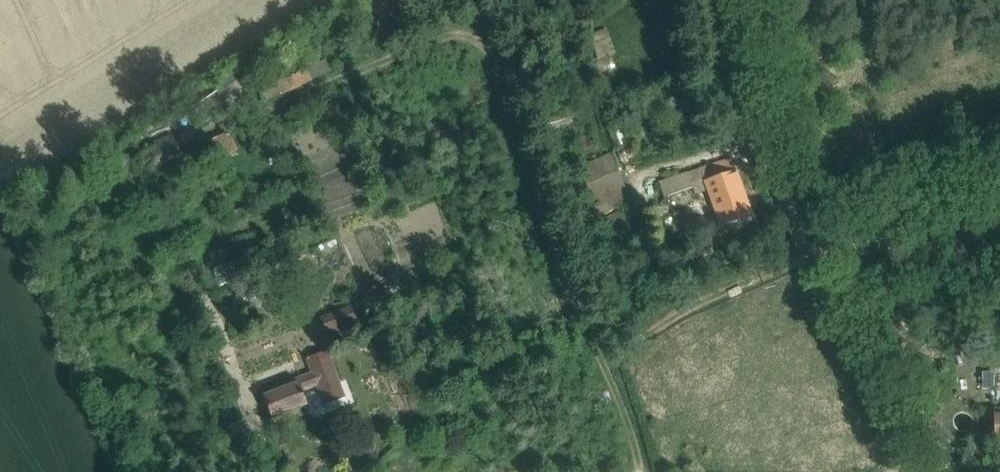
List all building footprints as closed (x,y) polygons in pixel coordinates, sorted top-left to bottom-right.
[(572,9),(581,20),(592,11),(583,1),(572,9)] [(585,70),(615,66),(610,30),(580,34),(585,70)] [(198,119),(242,87),(231,71),(186,102),(198,119)] [(547,118),(550,131),(572,124),(569,112),(547,118)] [(241,153),(228,131),(208,143),(221,165),(241,153)] [(185,164),(169,134),(129,155),(144,185),(185,164)] [(631,200),(610,154),(577,168),(593,203),(577,211),(582,222),(631,200)] [(731,159),(659,185),(664,198),(692,188),(695,195),(706,191),(720,229),(752,217),(731,159)] [(240,183),(234,173),(217,183),(222,193),(240,183)] [(620,210),(588,226),(594,238),(599,236),(601,240),(592,245),(598,256),(634,238),(620,210)] [(265,305),(288,296),(282,281),(259,290),(265,305)] [(348,308),(320,318),(326,333),(354,322),(348,308)] [(281,391),(264,397),(272,419),(307,406),(302,392),(317,386),(324,406),(345,398),(327,351),(306,359),(312,373),(279,385),(281,391)]
